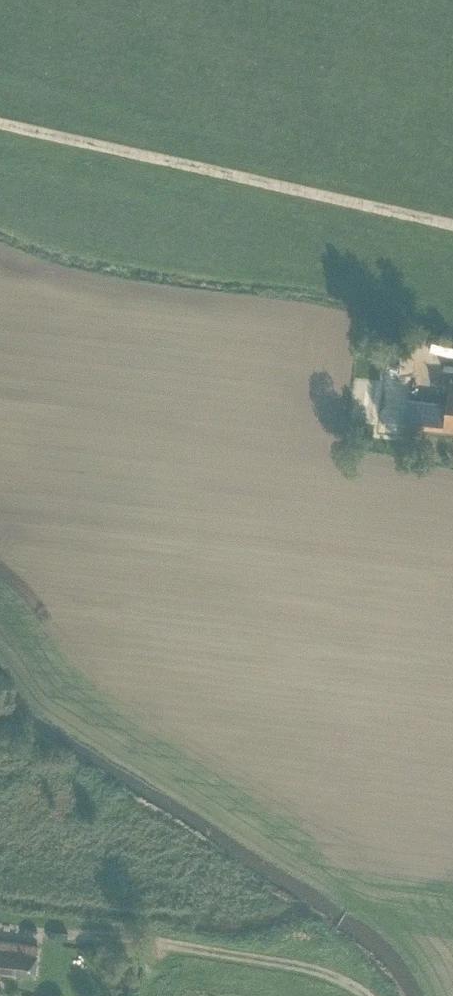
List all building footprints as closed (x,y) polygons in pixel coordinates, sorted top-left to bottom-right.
[(384,384),(378,429),(407,433),(408,422),(452,428),(452,379),(449,378),(447,401),(410,396),(411,390),(401,388),(401,386),(384,384)] [(34,973),(38,944),(0,940),(0,969),(34,973)]
